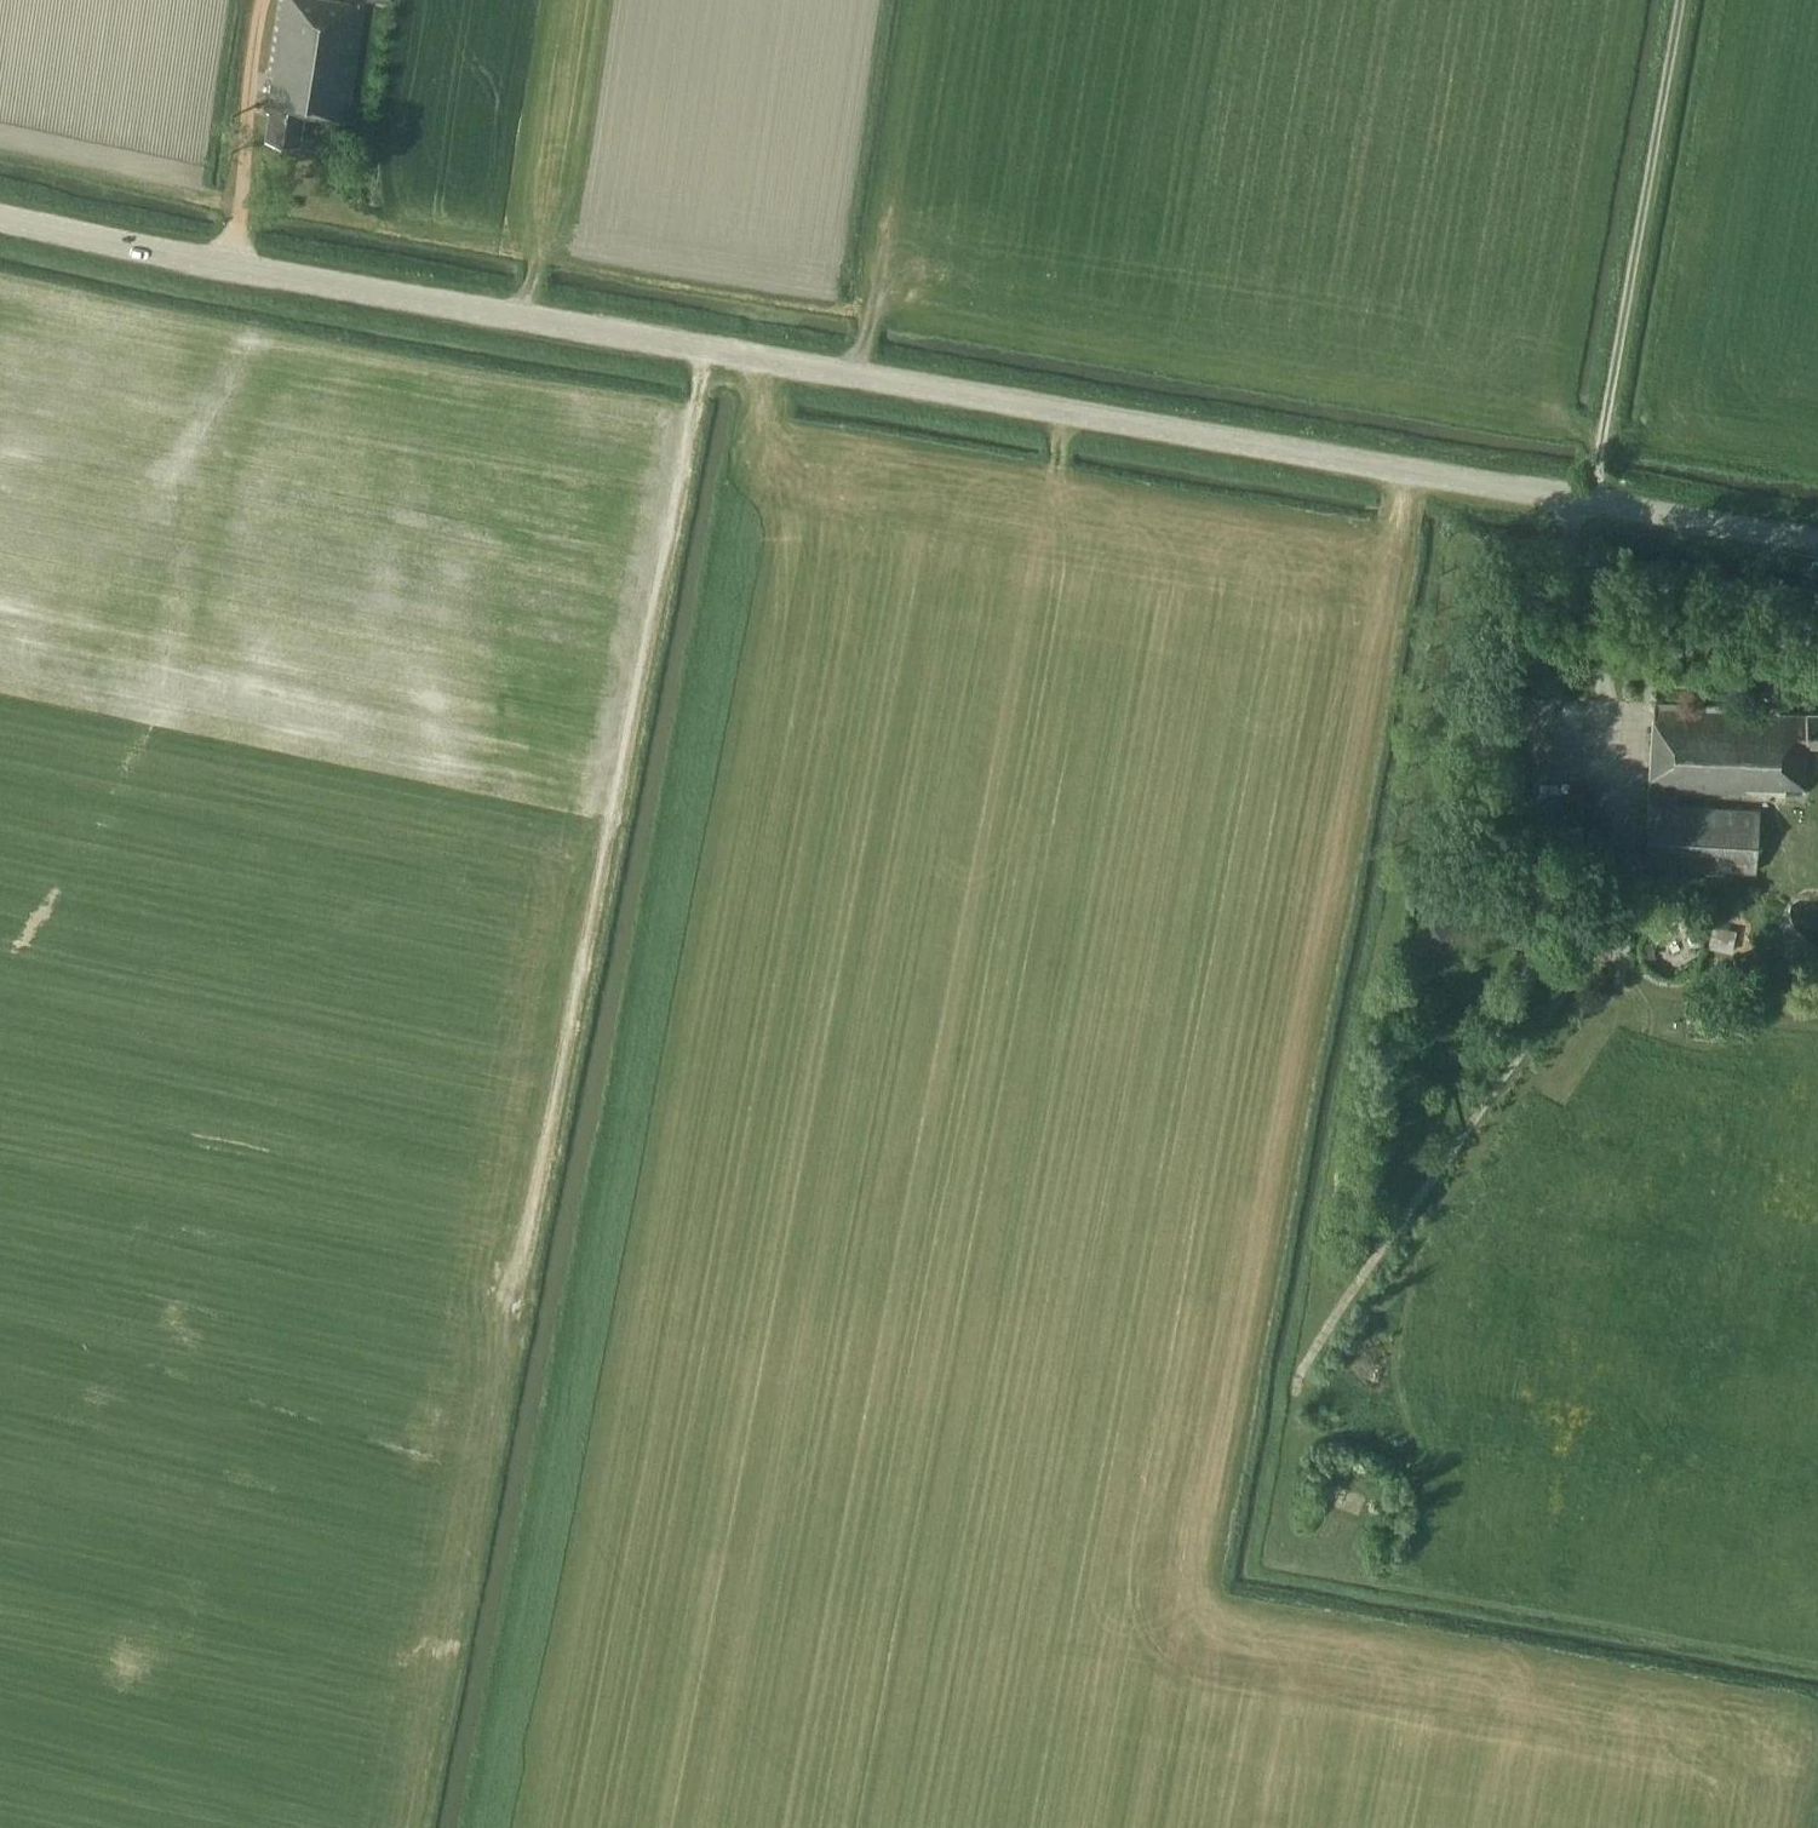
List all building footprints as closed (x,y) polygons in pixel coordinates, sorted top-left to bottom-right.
[(349,0),(278,0),(266,73),(270,74),(265,109),(269,110),(265,137),(300,143),(305,115),(346,122),(365,3),(349,0)] [(1655,700),(1650,862),(1755,867),(1758,808),(1677,804),(1678,785),(1804,789),(1806,739),(1817,740),(1817,707),(1806,706),(1806,710),(1781,709),(1781,703),(1655,700)] [(1655,956),(1652,940),(1641,942),(1644,958),(1655,956)]
